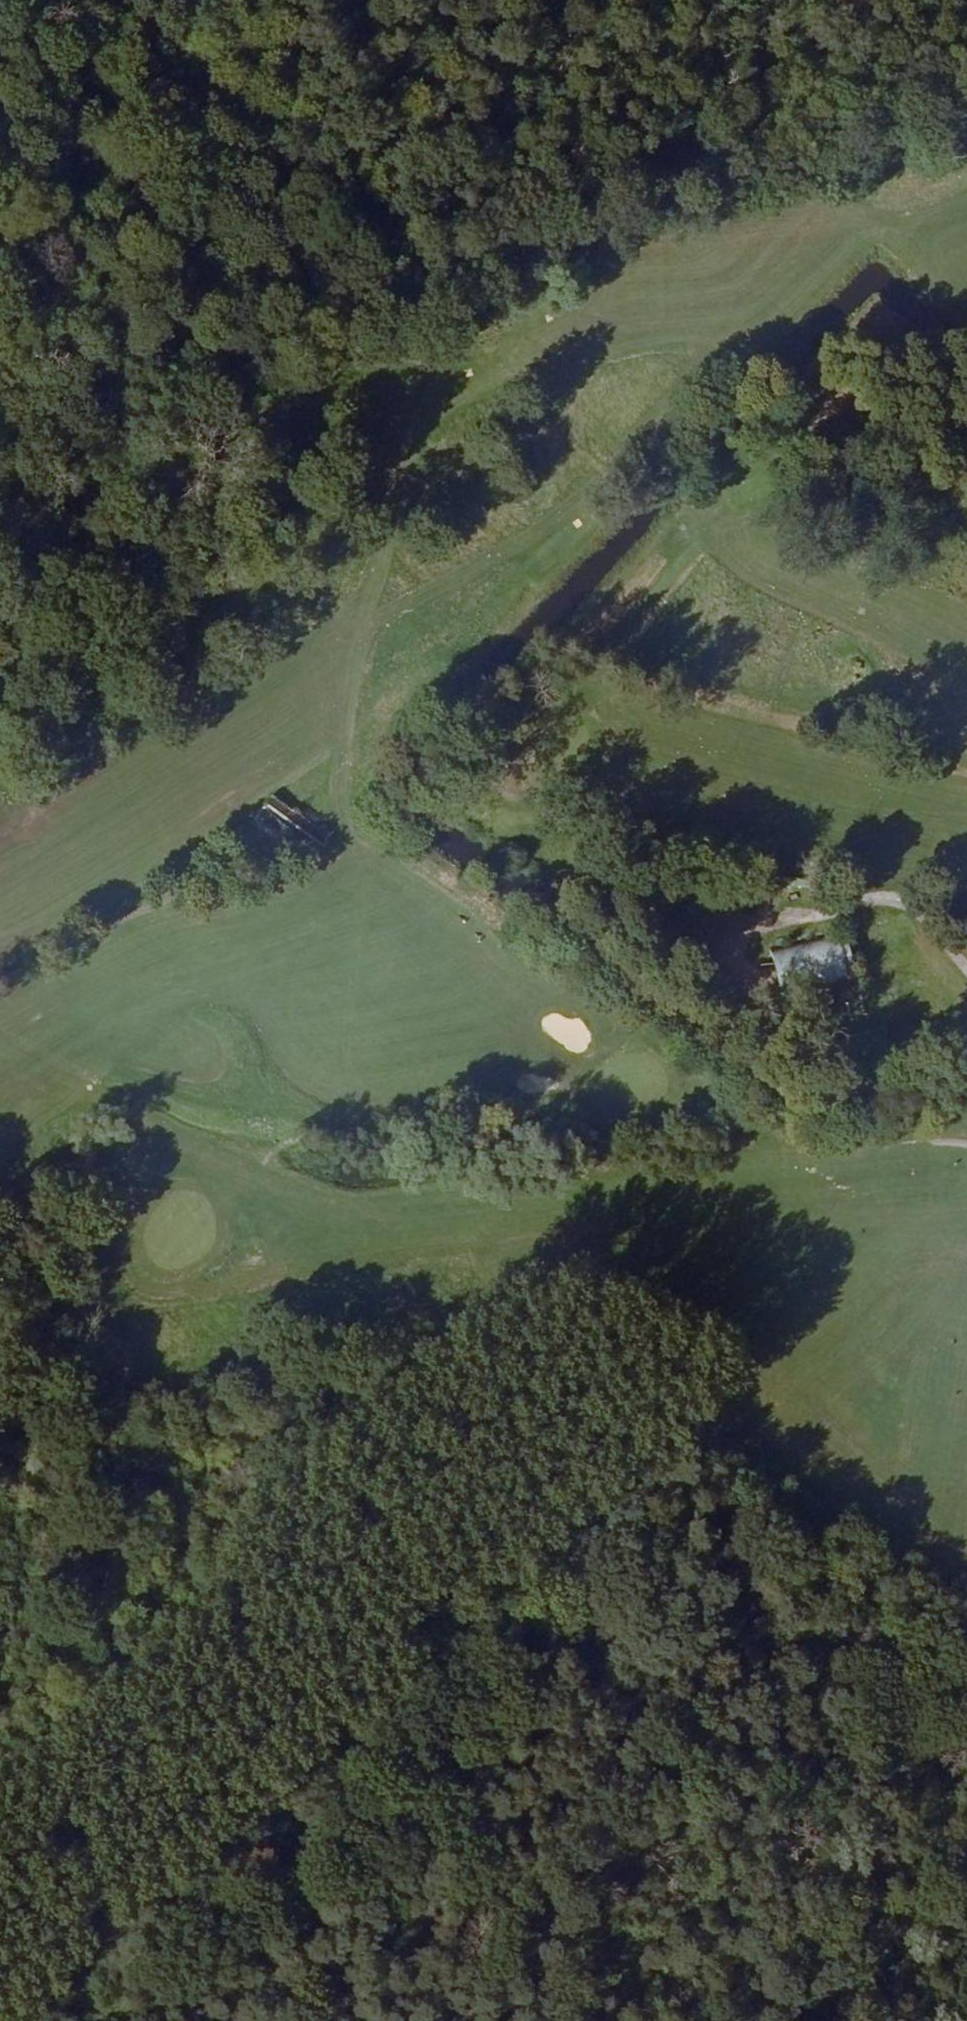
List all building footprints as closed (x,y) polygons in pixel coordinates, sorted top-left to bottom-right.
[(247,833),(306,868),(329,830),(270,795),(247,833)] [(781,989),(857,982),(853,939),(777,946),(781,989)]
